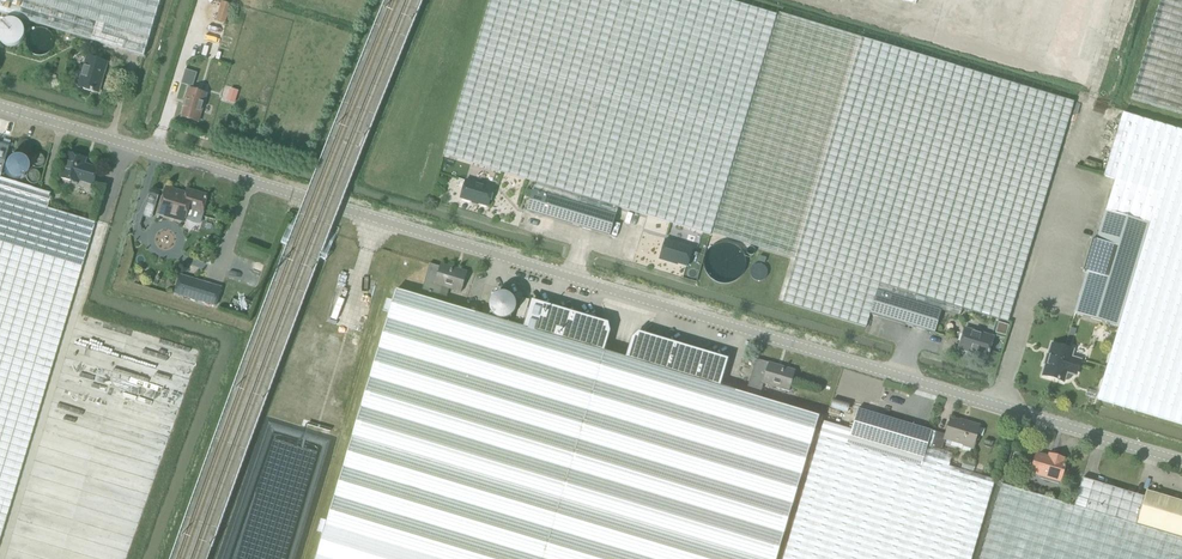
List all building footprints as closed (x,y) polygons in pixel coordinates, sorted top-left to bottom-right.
[(144,56),(160,0),(0,0),(0,13),(144,56)] [(779,13),(736,0),(490,0),(443,155),(536,183),(619,208),(713,232),(796,258),(875,282),(872,290),(877,292),(942,311),(960,317),(962,309),(1007,323),(1074,101),(838,30),(779,13)] [(816,2),(855,14),(855,12),(854,12),(858,0),(818,0),(818,1),(817,0),(816,2)] [(871,19),(910,30),(910,28),(918,0),(878,0),(873,17),(872,17),(871,19)] [(926,35),(965,47),(965,45),(965,44),(978,0),(938,0),(928,33),(927,33),(926,35)] [(981,51),(1020,63),(1021,61),(1020,61),(1038,0),(998,0),(983,50),(982,50),(981,51)] [(1037,68),(1075,79),(1076,78),(1075,77),(1098,0),(1058,0),(1038,66),(1037,66),(1037,68)] [(1131,98),(1181,113),(1181,0),(1160,0),(1131,98)] [(105,74),(109,63),(88,57),(82,77),(78,76),(76,85),(80,86),(79,88),(97,94),(103,74),(105,74)] [(198,122),(207,93),(188,88),(183,106),(184,107),(181,117),(198,122)] [(1097,400),(1181,425),(1181,131),(1123,113),(1104,176),(1115,180),(1159,193),(1119,327),(1097,400)] [(9,148),(0,146),(0,177),(9,148)] [(94,186),(98,170),(85,166),(87,160),(69,154),(61,178),(79,184),(80,182),(94,186)] [(1,195),(46,209),(50,193),(0,178),(0,195),(1,195)] [(1087,273),(1074,314),(1119,327),(1159,193),(1115,180),(1106,211),(1106,210),(1097,240),(1093,239),(1083,272),(1087,273)] [(490,208),(495,190),(467,181),(462,199),(490,208)] [(610,236),(619,208),(536,183),(528,211),(610,236)] [(202,213),(207,196),(188,190),(186,196),(165,190),(159,213),(185,221),(188,209),(202,213)] [(1,195),(0,195),(0,537),(94,223),(46,209),(1,195)] [(661,260),(689,268),(694,249),(666,241),(661,260)] [(454,272),(455,268),(442,265),(443,265),(442,268),(431,264),(431,265),(432,265),(424,291),(431,293),(431,294),(434,294),(443,296),(445,288),(462,293),(467,276),(454,272)] [(180,274),(175,293),(216,305),(221,287),(180,274)] [(720,387),(625,359),(603,352),(524,328),(396,290),(316,558),(775,558),(818,416),(720,387)] [(935,334),(942,311),(877,292),(870,315),(935,334)] [(532,300),(524,328),(603,352),(610,330),(608,322),(532,300)] [(529,305),(521,302),(514,324),(522,327),(529,305)] [(965,329),(959,348),(975,353),(975,355),(987,358),(993,338),(965,329)] [(631,338),(625,359),(720,387),(728,358),(638,332),(631,338)] [(1047,366),(1044,376),(1063,382),(1063,381),(1065,381),(1068,381),(1070,380),(1072,379),(1073,377),(1074,375),(1074,374),(1076,375),(1080,362),(1070,359),(1072,351),(1053,345),(1050,355),(1047,355),(1044,365),(1047,366)] [(783,370),(770,365),(771,363),(758,358),(746,393),(760,398),(765,384),(790,392),(796,372),(784,368),(783,370)] [(859,410),(853,429),(848,445),(922,467),(924,459),(932,432),(859,410)] [(973,449),(980,427),(951,418),(946,435),(936,432),(931,448),(942,451),(945,440),(973,449)] [(924,459),(922,467),(848,445),(853,429),(824,421),(782,558),(971,558),(994,480),(924,459)] [(1049,458),(1036,455),(1031,473),(1061,482),(1062,477),(1065,478),(1067,477),(1068,472),(1067,469),(1065,469),(1066,464),(1064,463),(1065,460),(1050,455),(1049,458)] [(1074,507),(1181,540),(1181,503),(1147,492),(1145,498),(1083,480),(1074,507)] [(1074,507),(1002,485),(980,558),(1181,558),(1181,540),(1074,507)]
